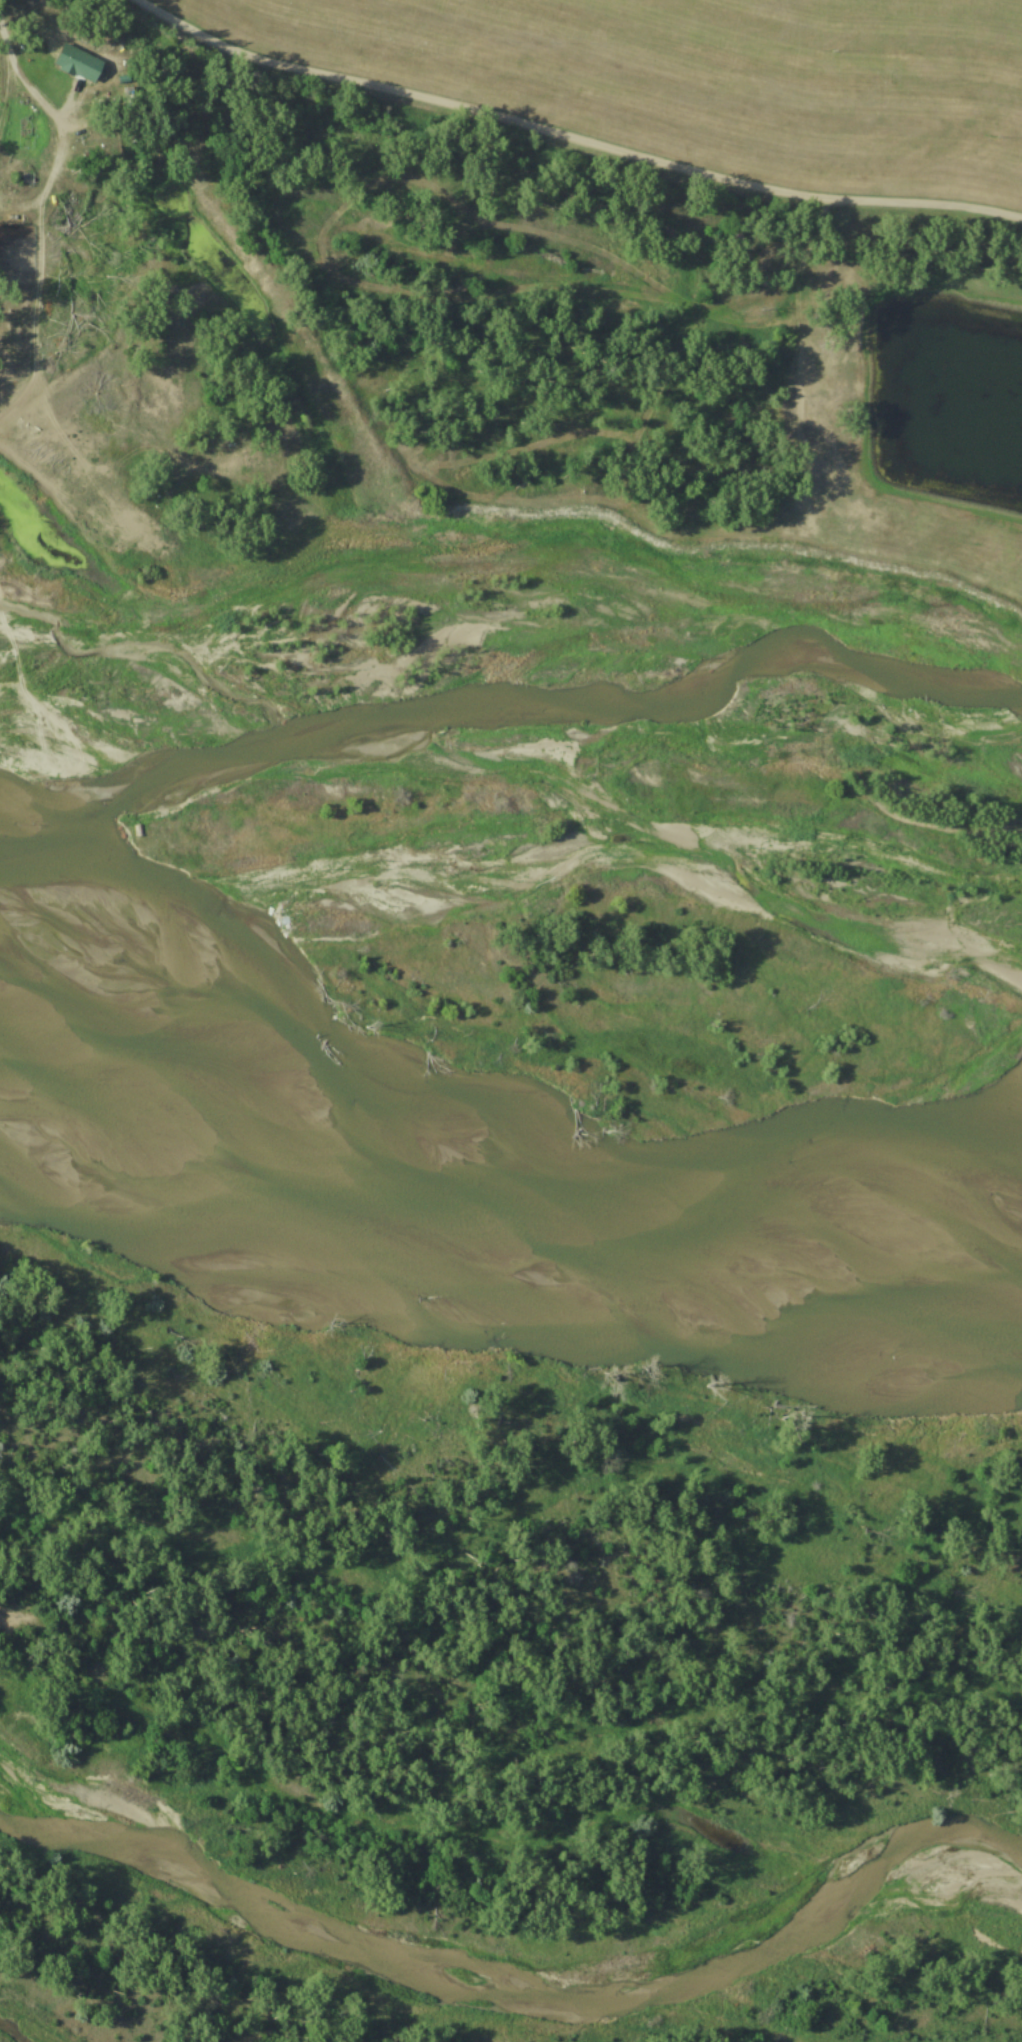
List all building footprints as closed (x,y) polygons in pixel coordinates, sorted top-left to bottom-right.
[(57,843),(43,842),(42,851),(57,852),(57,843)]
